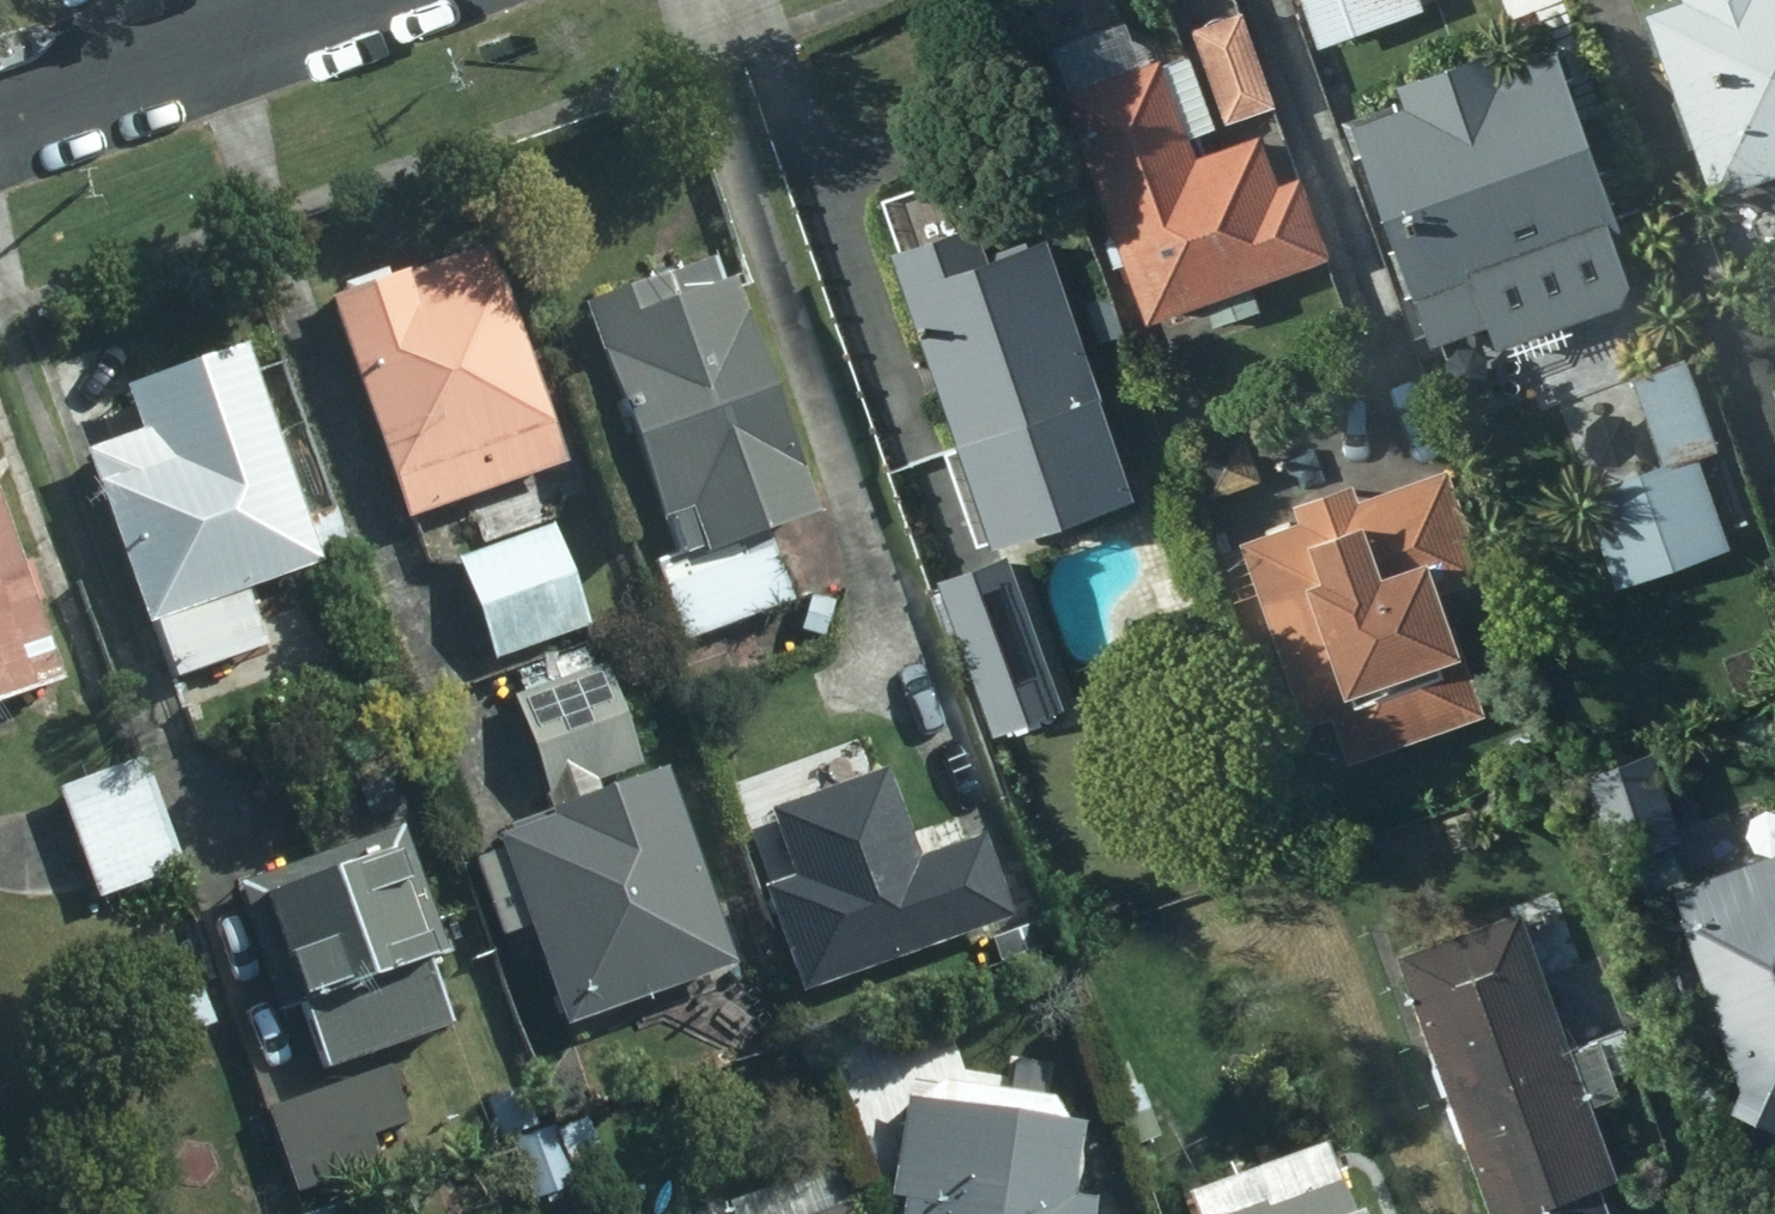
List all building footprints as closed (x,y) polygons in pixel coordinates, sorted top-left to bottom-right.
[(1317,52),(1425,15),(1419,0),(1299,0),(1317,52)] [(1712,203),(1774,179),(1774,0),(1681,0),(1681,2),(1645,16),(1712,203)] [(1242,15),(1189,32),(1223,126),(1275,110),(1242,15)] [(1403,110),(1351,129),(1433,350),(1487,330),(1495,351),(1622,306),(1630,286),(1620,256),(1628,253),(1558,55),(1505,73),(1497,52),(1395,89),(1403,110)] [(1160,62),(1060,97),(1144,327),(1203,305),(1212,332),(1258,315),(1250,290),(1328,261),(1298,181),(1278,188),(1262,140),(1197,163),(1189,140),(1213,130),(1188,58),(1162,69),(1160,62)] [(975,226),(889,257),(957,453),(938,460),(969,550),(1131,495),(1045,245),(989,264),(975,226)] [(339,303),(321,308),(400,527),(560,470),(482,253),(383,288),(379,275),(333,291),(339,303)] [(718,264),(578,313),(655,530),(665,527),(677,561),(654,569),(681,646),(789,607),(766,541),(811,524),(718,264)] [(317,570),(239,354),(120,397),(135,438),(79,458),(141,633),(147,631),(167,686),(262,653),(242,597),(317,570)] [(1689,365),(1634,382),(1664,470),(1717,453),(1689,365)] [(1259,425),(1193,448),(1211,500),(1277,478),(1259,425)] [(1660,469),(1582,495),(1615,593),(1732,552),(1703,461),(1661,475),(1660,469)] [(1296,526),(1240,545),(1305,732),(1333,722),(1348,767),(1486,720),(1444,597),(1485,581),(1448,474),(1360,505),(1355,485),(1289,507),(1296,526)] [(0,495),(0,699),(33,687),(38,703),(60,696),(54,678),(64,674),(0,495)] [(586,634),(551,532),(453,564),(487,667),(586,634)] [(1061,712),(1006,560),(934,585),(990,739),(1061,712)] [(729,975),(657,778),(597,800),(592,784),(637,767),(601,668),(509,701),(550,814),(504,831),(507,839),(492,844),(495,855),(465,867),(493,945),(522,934),(558,1037),(729,975)] [(1653,756),(1581,778),(1612,869),(1683,844),(1653,756)] [(178,876),(136,762),(52,794),(94,908),(178,876)] [(756,895),(794,1004),(1009,925),(978,843),(915,867),(881,776),(760,819),(785,885),(756,895)] [(442,962),(397,832),(231,889),(275,1021),(300,1013),(321,1075),(445,1033),(423,969),(442,962)] [(1672,895),(1741,1095),(1732,1116),(1774,1136),(1774,855),(1672,895)] [(1399,958),(1446,1087),(1568,1044),(1521,914),(1399,958)] [(211,1029),(196,988),(155,1001),(169,1044),(211,1029)] [(1568,1044),(1446,1087),(1492,1213),(1521,1213),(1597,1187),(1600,1196),(1620,1189),(1568,1044)] [(401,1126),(381,1069),(264,1111),(293,1197),(375,1167),(364,1140),(401,1126)] [(591,1114),(558,1127),(555,1121),(543,1125),(528,1085),(489,1100),(506,1144),(515,1140),(535,1194),(577,1177),(611,1165),(591,1114)] [(900,1104),(884,1206),(900,1208),(899,1213),(1081,1213),(1082,1208),(1068,1206),(1076,1134),(1065,1132),(1048,1103),(940,1087),(915,1106),(900,1104)] [(802,1180),(722,1203),(725,1213),(815,1213),(802,1180)] [(1336,1186),(1263,1213),(1260,1206),(1238,1213),(1346,1213),(1336,1186)] [(1600,1196),(1597,1187),(1521,1213),(1607,1213),(1600,1196)]
